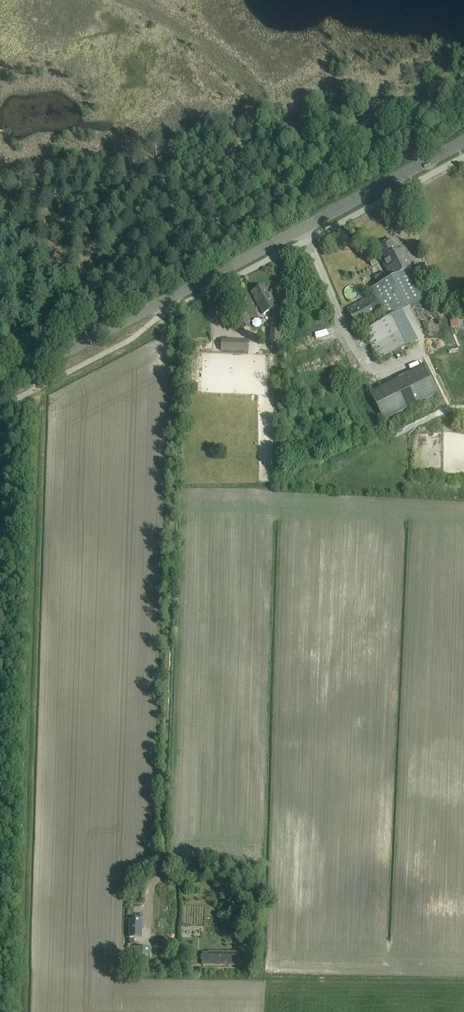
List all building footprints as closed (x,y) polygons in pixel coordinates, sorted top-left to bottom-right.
[(397,253),(391,241),(389,242),(387,241),(386,242),(385,244),(377,248),(383,260),(381,261),(391,279),(370,290),(373,297),(347,310),(356,327),(381,313),(385,320),(364,331),(379,361),(417,342),(401,312),(429,298),(404,250),(397,253)] [(428,265),(422,268),(427,279),(433,275),(428,265)] [(281,308),(275,307),(273,303),(275,303),(271,295),(269,296),(264,286),(251,293),(263,315),(270,311),(268,343),(270,343),(270,350),(278,350),(278,344),(279,344),(281,308)] [(237,329),(248,323),(244,315),(233,321),(237,329)] [(455,327),(463,325),(461,317),(453,319),(455,327)] [(221,340),(221,352),(248,353),(248,341),(221,340)] [(424,368),(370,394),(384,422),(437,395),(424,368)] [(129,928),(129,939),(140,939),(140,928),(129,928)] [(202,961),(202,966),(239,967),(239,952),(208,952),(208,953),(202,953),(202,956),(201,956),(201,961),(202,961)]
